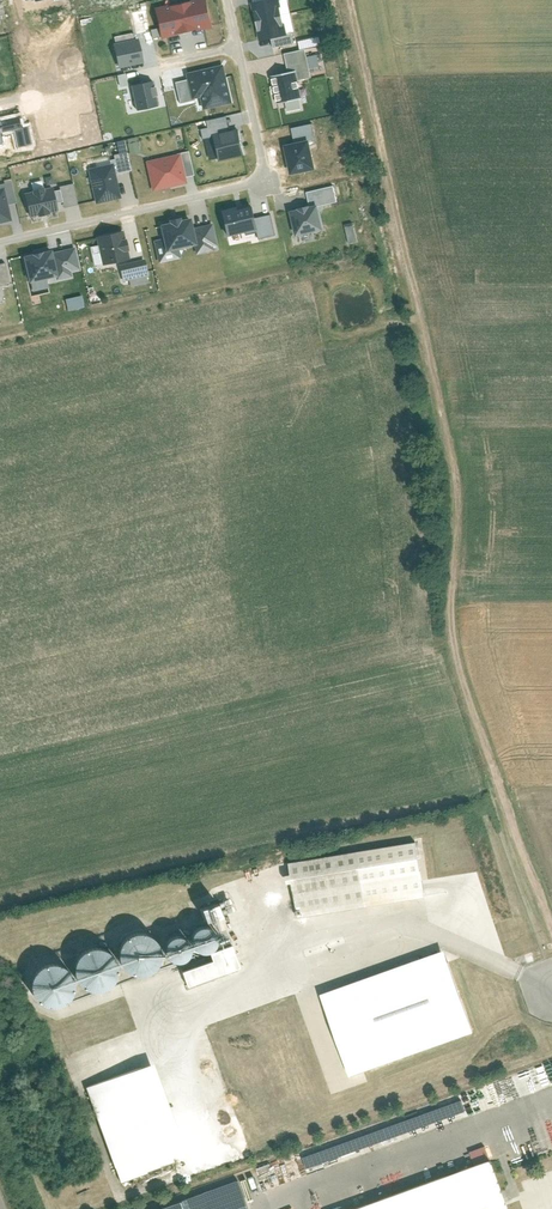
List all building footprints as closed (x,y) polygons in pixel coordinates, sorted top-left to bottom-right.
[(153,7),(159,35),(212,23),(207,0),(186,0),(153,7)] [(253,2),(260,35),(285,29),(279,0),(261,0),(253,2)] [(114,42),(119,66),(144,61),(139,38),(114,42)] [(233,102),(224,65),(187,74),(192,97),(200,96),(203,109),(233,102)] [(297,70),(273,75),(279,101),(303,96),(297,70)] [(116,74),(119,86),(127,84),(124,73),(116,74)] [(160,106),(153,80),(130,87),(137,112),(160,106)] [(211,135),(217,161),(244,154),(238,129),(211,135)] [(316,169),(309,139),(284,145),(291,175),(316,169)] [(178,153),(147,160),(154,191),(185,184),(178,153)] [(113,163),(90,168),(98,203),(121,198),(113,163)] [(52,186),(27,192),(32,217),(57,211),(52,186)] [(0,189),(0,222),(11,219),(4,188),(0,189)] [(317,200),(292,206),(297,231),(323,225),(317,200)] [(221,211),(227,236),(259,228),(253,203),(221,211)] [(269,229),(274,228),(272,214),(266,216),(269,229)] [(166,251),(197,243),(192,219),(182,221),(181,218),(169,221),(170,224),(160,226),(166,251)] [(355,222),(345,223),(347,241),(356,241),(355,222)] [(123,227),(97,233),(104,261),(129,255),(123,227)] [(51,250),(23,256),(29,282),(57,276),(51,250)] [(122,281),(147,275),(144,263),(119,269),(122,281)] [(356,850),(284,863),(293,916),(365,903),(356,850)] [(215,900),(194,901),(195,917),(216,916),(215,900)] [(191,942),(193,946),(197,949),(201,951),(205,951),(209,950),(213,948),(216,944),(217,940),(217,936),(216,932),(213,928),(209,926),(205,925),(201,925),(197,927),(193,930),(191,934),(191,938),(191,942)] [(154,936),(148,932),(140,930),(133,932),(127,935),(122,941),(119,947),(118,955),(120,962),(124,968),(130,972),(136,974),(143,974),(150,972),(156,968),(160,962),(162,955),(162,948),(159,941),(154,936)] [(165,952),(167,956),(170,959),(174,961),(179,961),(183,960),(187,958),(189,954),(191,950),(191,946),(189,941),(187,938),(183,936),(179,934),(174,935),(170,937),(167,940),(165,944),(164,948),(165,952)] [(232,943),(209,951),(212,960),(183,971),(189,988),(241,969),(232,943)] [(110,951),(104,947),(96,946),(89,947),(82,950),(77,956),(75,963),(74,970),(76,977),(80,983),(86,987),(92,989),(99,989),(106,987),(112,983),(116,977),(118,971),(117,963),(115,956),(110,951)] [(342,1074),(472,1033),(446,948),(315,988),(342,1074)] [(67,967),(61,964),(53,962),(46,963),(40,967),(35,972),(32,979),(31,987),(33,994),(37,999),(43,1004),(49,1006),(56,1006),(63,1004),(69,1000),(73,994),(75,987),(75,980),(72,973),(67,967)] [(187,1147),(152,1059),(77,1088),(112,1177),(187,1147)] [(342,1208),(509,1208),(490,1156),(342,1208)] [(157,1208),(249,1208),(238,1180),(157,1208)]
